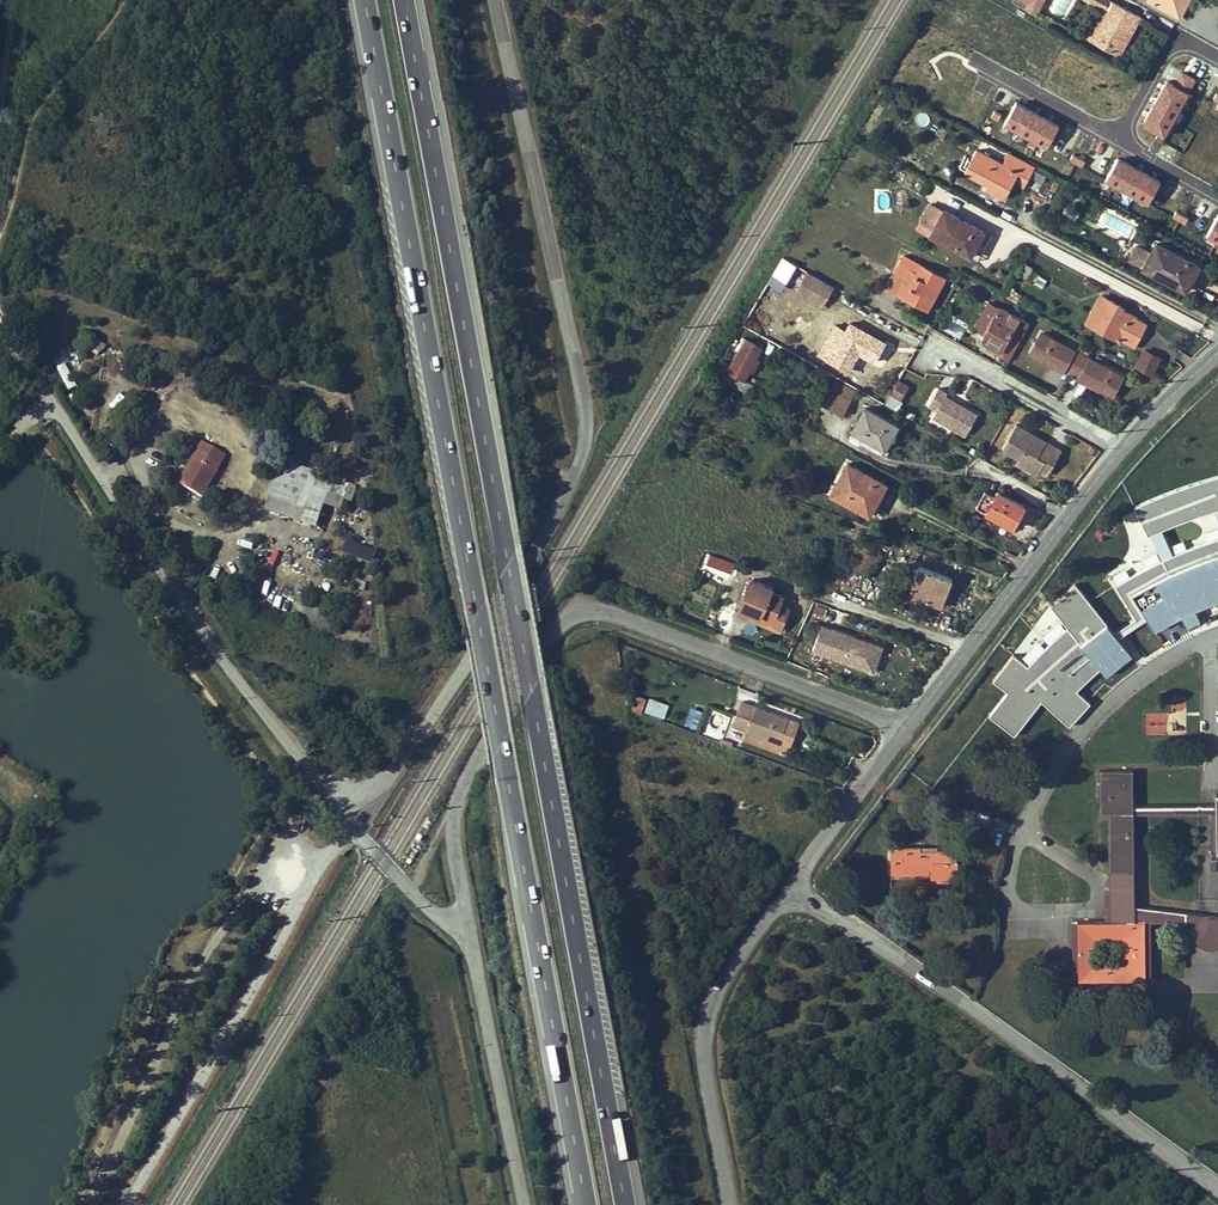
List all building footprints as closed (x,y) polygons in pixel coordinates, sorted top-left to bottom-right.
[(1025,9),(1035,14),(1043,0),(1030,0),(1025,9)] [(1109,10),(1112,3),(1106,0),(1089,0),(1109,10)] [(1176,14),(1183,0),(1150,0),(1176,14)] [(1176,14),(1180,16),(1189,0),(1183,0),(1176,14)] [(1136,15),(1112,3),(1109,10),(1093,41),(1116,53),(1136,15)] [(1140,18),(1136,15),(1116,53),(1121,56),(1140,18)] [(1155,138),(1161,141),(1179,107),(1185,110),(1188,105),(1182,102),(1195,79),(1182,72),(1175,85),(1167,81),(1144,124),(1159,132),(1155,138)] [(900,104),(893,101),(889,110),(896,113),(900,104)] [(1037,141),(1047,147),(1059,126),(1016,103),(1005,125),(1032,139),(1029,144),(1034,147),(1037,141)] [(998,120),(1001,115),(995,111),(991,116),(998,120)] [(990,184),(1006,192),(1008,193),(1015,181),(1025,186),(1036,167),(1009,152),(1002,162),(977,148),(972,158),(966,155),(960,166),(965,169),(965,170),(990,184)] [(1070,159),(1083,166),(1085,161),(1073,154),(1070,159)] [(1126,190),(1149,203),(1160,182),(1117,158),(1106,179),(1120,187),(1117,192),(1123,195),(1126,190)] [(902,182),(907,172),(899,168),(894,178),(902,182)] [(987,189),(1003,197),(1006,192),(990,184),(987,189)] [(974,251),(984,231),(944,210),(931,203),(918,228),(955,247),(958,242),(974,251)] [(1076,220),(1079,213),(1066,206),(1063,212),(1076,220)] [(1173,216),(1186,223),(1189,218),(1176,211),(1173,216)] [(1207,235),(1216,240),(1213,245),(1217,248),(1217,215),(1207,235)] [(974,251),(958,242),(955,247),(971,255),(974,251)] [(1151,252),(1148,250),(1137,244),(1132,254),(1141,265),(1144,268),(1158,275),(1160,271),(1189,286),(1200,265),(1156,243),(1151,252)] [(904,255),(888,287),(928,309),(945,277),(904,255)] [(782,256),(767,282),(782,290),(796,264),(782,256)] [(1033,266),(1025,262),(1020,273),(1027,277),(1033,266)] [(1189,286),(1160,271),(1158,275),(1187,290),(1189,286)] [(841,289),(815,274),(804,293),(830,307),(841,289)] [(1122,305),(1102,295),(1087,322),(1122,340),(1123,339),(1134,345),(1145,323),(1135,318),(1136,316),(1120,308),(1122,305)] [(982,340),(989,344),(1001,350),(1019,318),(1000,307),(982,340)] [(987,348),(1008,360),(1028,323),(1019,318),(1001,350),(989,344),(987,348)] [(889,342),(854,322),(833,359),(852,370),(860,356),(858,355),(860,351),(862,353),(878,362),(889,342)] [(1065,367),(1073,371),(1086,347),(1080,344),(1077,350),(1042,332),(1030,353),(1050,364),(1052,360),(1065,367)] [(763,348),(745,338),(726,370),(744,381),(763,348)] [(89,352),(100,355),(104,344),(92,340),(89,352)] [(1073,371),(1081,376),(1095,382),(1092,387),(1111,397),(1123,375),(1088,357),(1091,350),(1086,347),(1073,371)] [(1136,366),(1151,374),(1160,357),(1145,349),(1136,366)] [(75,356),(70,359),(66,352),(51,360),(66,387),(86,376),(75,356)] [(1063,371),(1065,367),(1052,360),(1050,364),(1063,371)] [(727,381),(740,388),(744,382),(731,375),(727,381)] [(1079,379),(1092,387),(1095,382),(1081,376),(1079,379)] [(831,387),(852,398),(856,390),(836,378),(831,387)] [(911,388),(901,382),(894,395),(904,401),(911,388)] [(842,414),(852,398),(831,387),(822,403),(842,414)] [(947,393),(938,388),(928,405),(937,410),(933,417),(966,435),(978,414),(946,396),(947,393)] [(866,406),(853,429),(886,447),(898,424),(866,406)] [(79,410),(81,419),(90,418),(89,408),(79,410)] [(1036,436),(1018,426),(1004,450),(1012,455),(1032,466),(1036,460),(1044,465),(1054,447),(1038,437),(1037,440),(1034,439),(1036,436)] [(853,429),(850,434),(882,453),(886,447),(853,429)] [(186,471),(178,484),(202,497),(221,465),(218,463),(222,455),(202,444),(198,452),(195,450),(190,459),(193,461),(187,471),(186,471)] [(1032,466),(1012,455),(1009,460),(1030,472),(1032,466)] [(1044,465),(1036,460),(1032,466),(1040,471),(1044,465)] [(277,475),(273,487),(295,495),(308,499),(301,516),(300,520),(314,525),(322,504),(338,509),(346,484),(284,462),(279,475),(277,475)] [(871,509),(886,483),(848,463),(832,492),(846,500),(848,496),(871,509)] [(1199,481),(1176,488),(1155,497),(1135,507),(1150,535),(1152,534),(1163,529),(1188,519),(1216,509),(1217,508),(1217,475),(1199,481)] [(267,506),(289,513),(295,495),(273,487),(267,506)] [(985,490),(976,506),(1013,526),(1025,504),(998,490),(995,495),(985,490)] [(308,499),(295,495),(289,513),(301,516),(308,499)] [(871,509),(848,496),(846,500),(869,513),(871,509)] [(1174,554),(1163,529),(1152,534),(1163,559),(1174,554)] [(1198,544),(1174,554),(1163,559),(1154,564),(1136,574),(1116,585),(1136,617),(1115,632),(1120,638),(1148,619),(1156,630),(1180,615),(1186,627),(1217,615),(1217,538),(1198,544)] [(852,564),(861,568),(870,548),(855,541),(851,549),(857,552),(852,564)] [(881,553),(870,548),(861,568),(871,573),(881,553)] [(908,593),(938,604),(949,575),(920,565),(908,593)] [(701,579),(718,582),(720,574),(703,570),(701,579)] [(952,577),(949,575),(938,604),(942,605),(952,577)] [(280,597),(275,596),(276,583),(252,581),(251,595),(265,596),(264,606),(280,607),(280,597)] [(745,593),(737,612),(780,629),(789,606),(780,603),(783,596),(771,591),(773,587),(761,582),(755,598),(745,593)] [(1008,691),(990,715),(1015,735),(1042,701),(1070,726),(1090,703),(1077,690),(1100,669),(1108,676),(1134,655),(1120,638),(1115,632),(1075,583),(1065,591),(1066,593),(1051,604),(1068,627),(1052,640),(1042,651),(1029,666),(1014,654),(993,681),(1008,691)] [(1045,634),(1050,640),(1065,626),(1060,620),(1045,634)] [(839,625),(831,621),(825,635),(834,638),(839,625)] [(870,645),(845,635),(836,661),(848,665),(852,653),(865,658),(870,645)] [(865,658),(852,653),(848,665),(852,667),(855,658),(864,662),(865,658)] [(594,681),(592,690),(600,693),(604,684),(594,681)] [(641,713),(646,698),(634,693),(629,708),(641,713)] [(647,697),(643,711),(664,717),(668,704),(647,697)] [(1173,698),(1172,710),(1184,711),(1185,700),(1173,698)] [(741,700),(733,724),(779,741),(788,717),(741,700)] [(688,727),(696,730),(702,710),(694,708),(688,727)] [(1167,712),(1145,711),(1144,735),(1166,735),(1167,712)] [(1216,794),(1216,804),(1133,804),(1132,770),(1100,770),(1101,812),(1110,812),(1111,920),(1078,920),(1078,979),(1146,978),(1145,920),(1189,920),(1195,924),(1194,928),(1195,931),(1196,934),(1197,937),(1199,940),(1202,942),(1205,944),(1209,945),(1212,945),(1216,944),(1217,944),(1217,916),(1215,914),(1134,904),(1119,903),(1119,870),(1133,869),(1133,813),(1217,812),(1217,851),(1211,852),(1211,859),(1217,858),(1217,794),(1216,794)] [(920,850),(920,846),(890,847),(890,873),(919,873),(931,873),(931,875),(958,875),(957,849),(920,850)] [(1119,870),(1119,903),(1134,904),(1133,869),(1119,870)]
